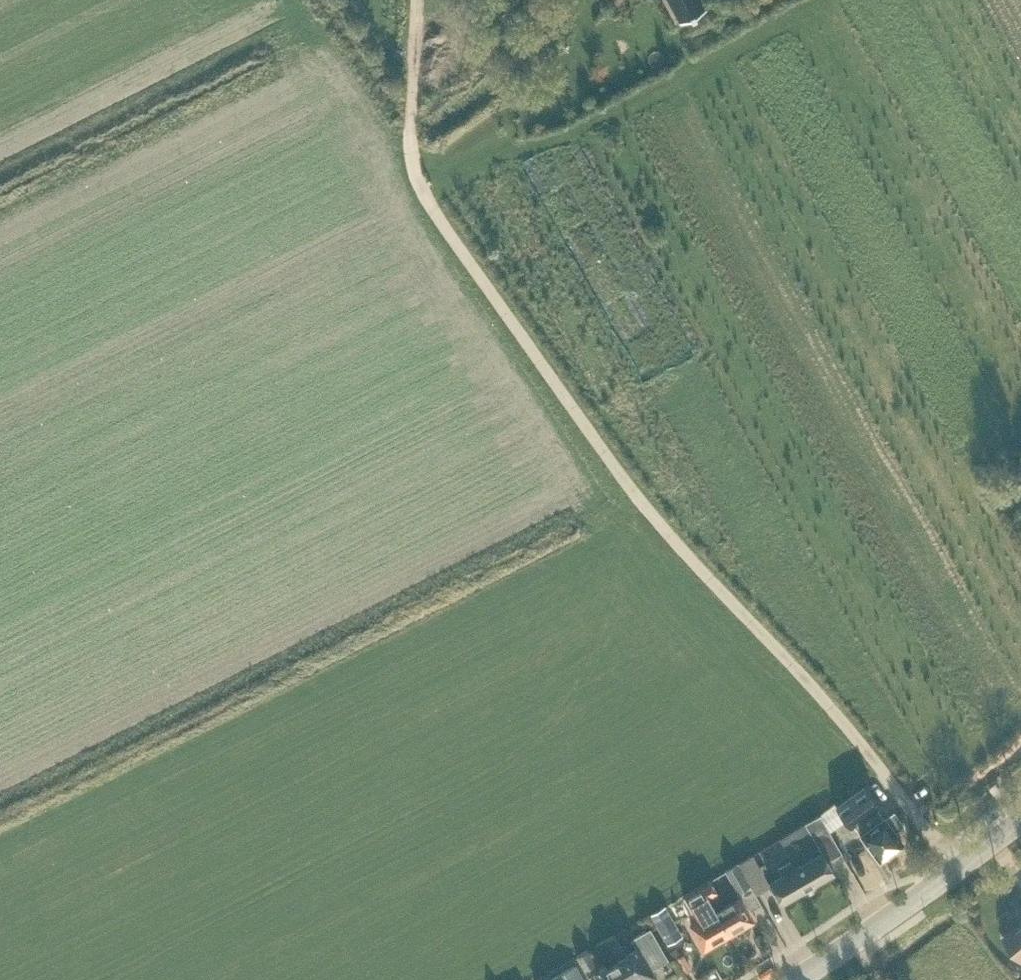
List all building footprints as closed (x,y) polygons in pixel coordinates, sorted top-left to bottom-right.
[(679,21),(705,7),(701,0),(668,0),(679,21)] [(862,835),(861,835),(879,859),(888,853),(890,854),(893,853),(897,850),(898,848),(897,847),(902,843),(893,832),(903,825),(893,812),(883,819),(861,788),(834,808),(849,829),(855,825),(862,835)] [(782,875),(769,883),(781,903),(834,873),(826,861),(841,852),(826,827),(819,814),(804,823),(810,834),(821,852),(794,868),(790,861),(777,868),(782,875)] [(724,871),(736,892),(738,898),(723,906),(716,894),(708,880),(704,882),(700,885),(728,934),(734,931),(752,920),(755,918),(742,895),(752,890),(749,886),(750,885),(738,863),(724,871)] [(682,895),(690,909),(697,921),(690,925),(704,948),(728,934),(700,885),(682,895)] [(649,916),(667,944),(682,935),(665,906),(649,916)] [(1003,937),(1020,959),(1020,923),(1003,937)] [(654,977),(653,975),(654,974),(650,968),(666,958),(649,929),(632,939),(637,948),(625,955),(617,939),(614,934),(604,939),(628,979),(648,979),(654,977)] [(604,939),(595,944),(607,965),(595,972),(599,979),(628,979),(604,939)] [(595,964),(585,947),(575,953),(584,970),(595,964)] [(574,964),(550,978),(551,979),(583,979),(574,964)]
